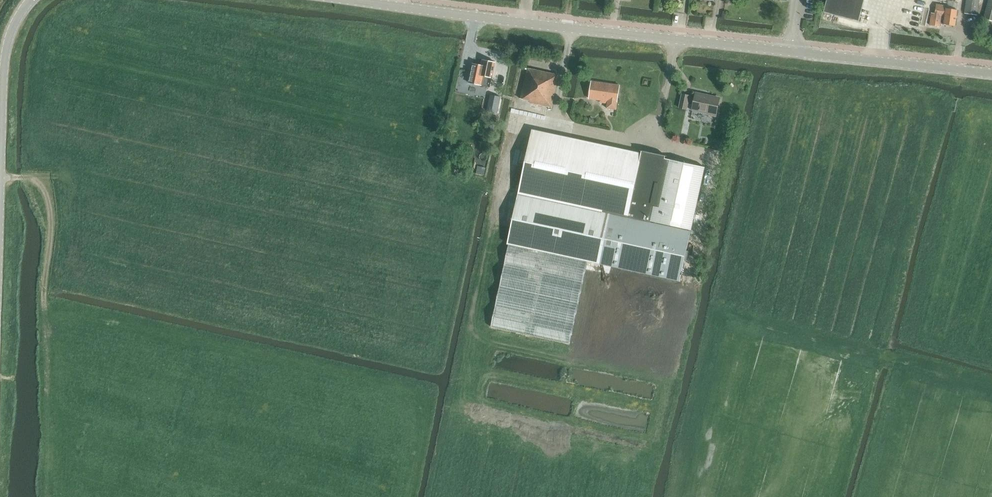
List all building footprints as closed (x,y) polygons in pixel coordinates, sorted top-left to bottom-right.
[(861,20),(866,0),(829,0),(826,12),(861,20)] [(965,14),(977,15),(979,0),(967,0),(965,14)] [(932,13),(930,25),(940,27),(941,24),(955,26),(958,10),(947,9),(947,6),(936,5),(935,13),(932,13)] [(473,63),(469,83),(490,87),(492,78),(496,62),(483,60),(482,65),(473,63)] [(520,67),(514,97),(530,100),(530,102),(552,107),(559,75),(520,67)] [(592,81),(589,98),(600,100),(600,102),(608,103),(607,108),(617,109),(620,85),(592,81)] [(487,106),(494,108),(497,96),(490,94),(487,106)] [(707,114),(716,116),(720,99),(696,94),(695,98),(689,97),(690,96),(683,94),(680,108),(687,109),(688,103),(694,104),(693,109),(707,112),(707,114)] [(512,231),(492,327),(570,344),(588,261),(681,281),(681,279),(705,167),(666,158),(666,156),(642,150),(640,161),(530,138),(510,231),(512,231)]
